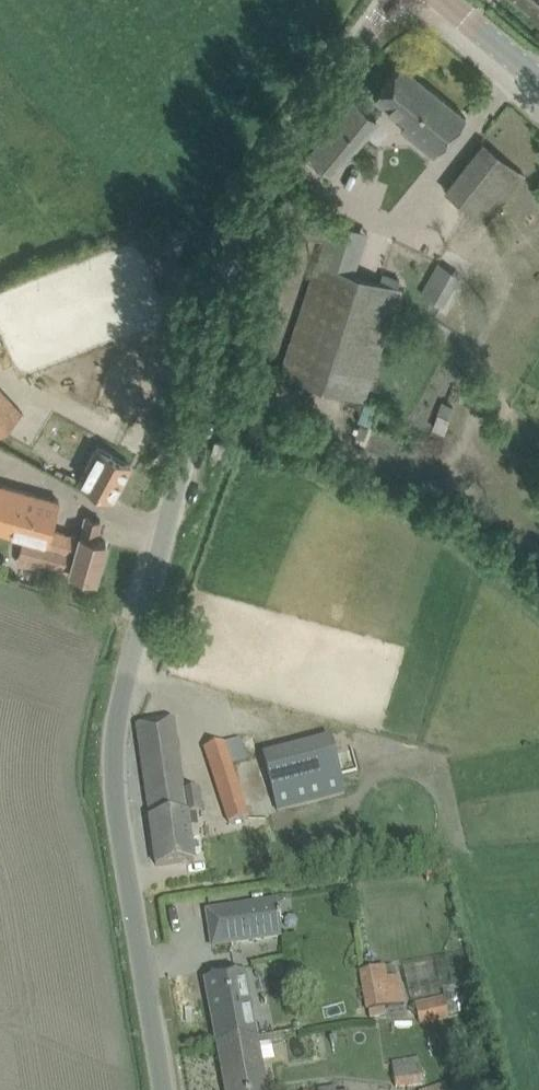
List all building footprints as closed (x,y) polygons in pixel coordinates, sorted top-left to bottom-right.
[(538,21),(538,0),(513,0),(538,21)] [(416,141),(434,155),(466,117),(401,63),(375,96),(422,134),(416,141)] [(308,154),(325,168),(332,174),(376,119),(353,100),(308,154)] [(484,142),(445,190),(487,223),(525,175),(484,142)] [(163,248),(180,252),(186,231),(169,227),(163,248)] [(355,273),(362,250),(325,238),(318,261),(355,273)] [(421,293),(443,306),(461,274),(438,262),(421,293)] [(0,388),(0,432),(21,412),(0,388)] [(215,439),(215,440),(211,451),(221,454),(224,442),(223,441),(215,439)] [(79,482),(94,489),(113,500),(131,466),(98,448),(79,482)] [(52,529),(59,501),(0,485),(0,530),(30,539),(25,557),(71,570),(71,571),(96,578),(106,541),(96,539),(101,521),(86,516),(80,536),(52,529)] [(136,725),(156,865),(195,860),(188,813),(203,811),(199,787),(184,790),(174,718),(136,725)] [(204,748),(228,823),(249,817),(225,741),(204,748)] [(339,770),(272,788),(277,809),(345,792),(339,770)] [(281,934),(276,902),(207,912),(212,945),(281,934)] [(367,1009),(369,1009),(370,1017),(386,1014),(385,1005),(403,1003),(399,978),(381,981),(379,967),(361,970),(366,1001),(367,1009)] [(205,979),(217,1043),(257,1035),(245,971),(205,979)] [(449,1017),(445,997),(444,997),(444,994),(415,1000),(420,1023),(449,1017)] [(217,1043),(226,1089),(267,1089),(257,1035),(217,1043)] [(393,1061),(396,1088),(423,1084),(419,1057),(393,1061)] [(419,1089),(449,1089),(446,1081),(419,1089)]
